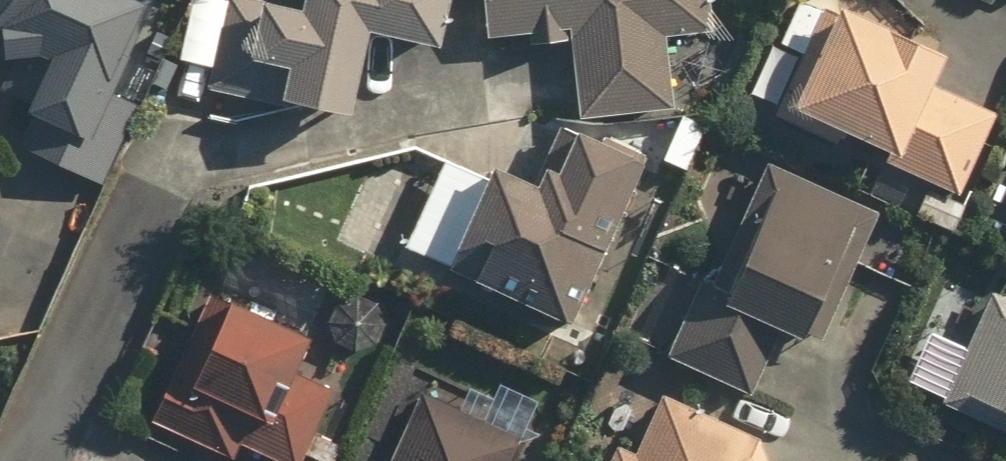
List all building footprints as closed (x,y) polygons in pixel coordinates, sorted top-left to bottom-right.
[(159,0),(0,0),(0,58),(48,55),(24,112),(48,122),(35,152),(105,183),(154,70),(132,61),(159,0)] [(305,1),(300,0),(193,0),(186,57),(211,60),(207,88),(354,108),(365,33),(445,44),(451,0),(305,0),(305,1)] [(485,36),(526,32),(527,45),(574,40),(580,113),(677,104),(670,30),(709,26),(707,0),(482,0),(485,36)] [(824,9),(804,0),(800,0),(780,40),(802,51),(774,110),(844,144),(851,130),(889,149),(884,160),(933,184),(917,217),(954,236),(984,174),(971,168),(997,115),(930,82),(944,54),(832,0),(828,0),(824,9)] [(404,242),(570,324),(649,164),(566,123),(540,177),(504,159),(492,183),(444,160),(404,242)] [(702,278),(668,357),(758,395),(785,332),(819,346),(877,210),(766,163),(715,284),(702,278)] [(153,424),(236,460),(237,460),(244,446),(278,460),(302,460),(336,386),(299,369),(314,337),(213,291),(153,424)] [(998,293),(948,399),(1005,427),(1005,297),(998,293)] [(394,460),(514,460),(540,405),(479,377),(463,410),(426,393),(394,460)] [(616,460),(770,460),(776,450),(663,398),(637,456),(622,449),(616,460)]
